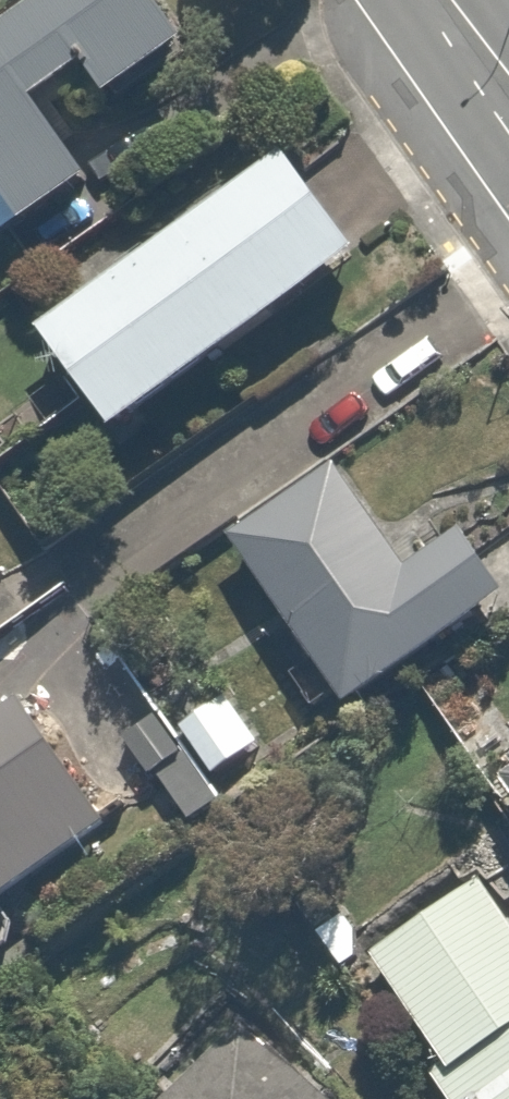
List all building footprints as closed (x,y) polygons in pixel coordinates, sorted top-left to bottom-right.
[(170,0),(56,0),(0,43),(0,249),(41,218),(64,248),(120,205),(55,120),(108,79),(144,125),(221,66),(170,0)] [(152,452),(397,274),(314,159),(69,337),(152,452)] [(358,486),(250,560),(366,730),(508,632),(508,572),(495,551),(432,593),(358,486)] [(236,704),(186,740),(226,797),(277,761),(236,704)] [(117,834),(27,708),(0,727),(0,917),(117,834)] [(382,969),(463,1075),(443,1091),(449,1098),(508,1098),(508,911),(491,887),(382,969)] [(180,1098),(331,1098),(246,1024),(180,1098)]
